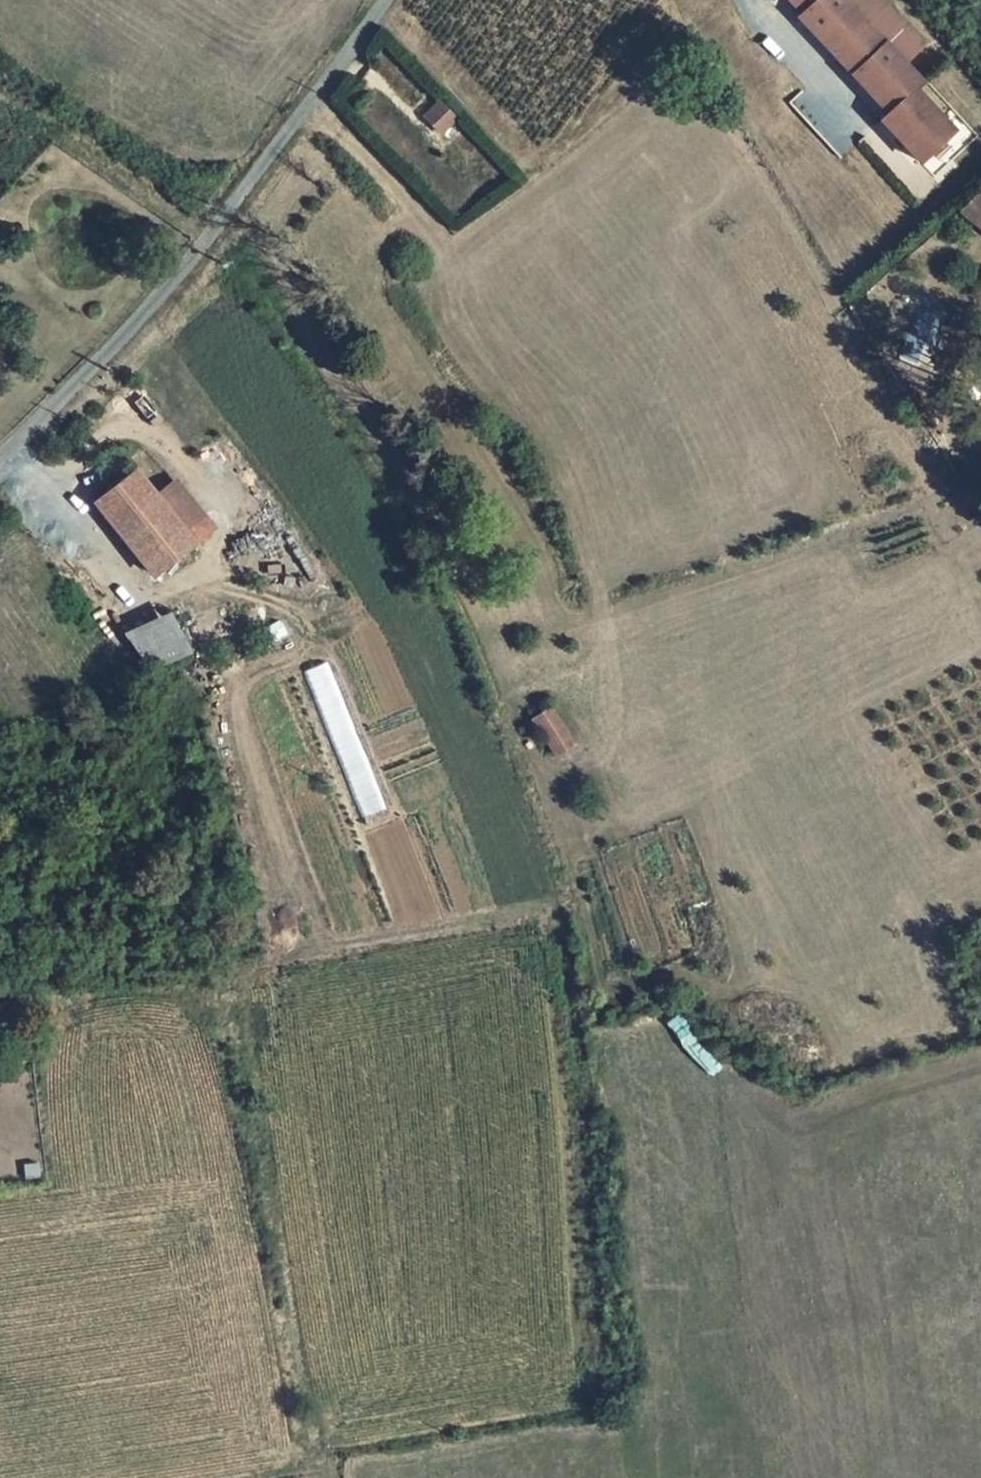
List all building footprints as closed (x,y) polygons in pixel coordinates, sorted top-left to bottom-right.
[(803,14),(819,0),(791,0),(803,14)] [(799,17),(888,115),(880,122),(918,164),(952,134),(914,92),(921,85),(902,64),(922,46),(887,8),(889,6),(883,0),(819,0),(803,14),(799,17)] [(465,105),(448,87),(433,102),(449,120),(465,105)] [(953,214),(980,234),(980,197),(977,194),(953,214)] [(136,471),(96,502),(154,575),(193,544),(156,496),(136,471)] [(176,481),(156,496),(193,544),(213,528),(176,481)] [(147,672),(190,650),(169,609),(126,630),(147,672)] [(547,734),(530,744),(553,779),(568,768),(547,734)]
